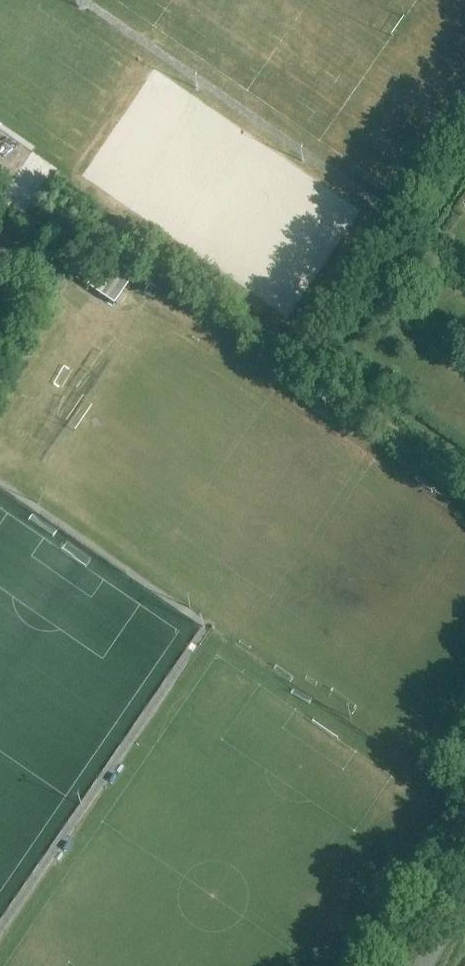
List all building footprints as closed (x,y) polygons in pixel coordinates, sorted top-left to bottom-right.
[(128,283),(101,265),(85,288),(112,307),(128,283)]
